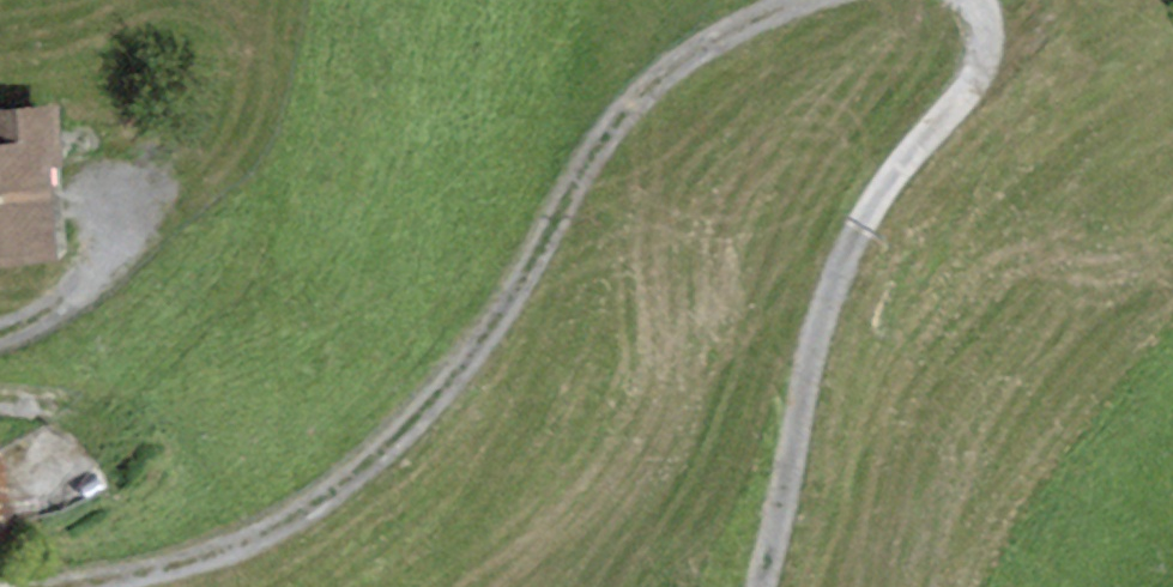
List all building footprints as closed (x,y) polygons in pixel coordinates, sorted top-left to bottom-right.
[(59,264),(53,169),(65,169),(62,108),(0,112),(0,268),(59,264)] [(21,549),(6,450),(0,451),(0,553),(21,549)]
